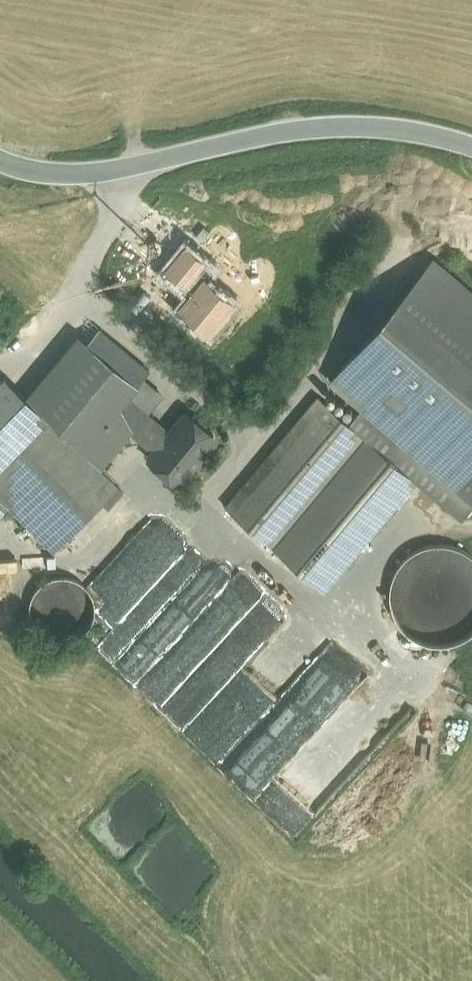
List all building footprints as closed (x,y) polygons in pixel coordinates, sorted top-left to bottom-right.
[(395,304),(381,320),(471,396),(471,370),(395,304)] [(402,439),(455,484),(471,464),(471,396),(381,320),(371,331),(443,391),(402,439)] [(99,400),(69,437),(88,454),(118,418),(112,413),(126,397),(149,369),(130,353),(99,328),(63,370),(99,400)] [(443,391),(371,331),(331,379),(362,405),(402,439),(443,391)] [(0,379),(0,465),(48,416),(5,374),(0,379)] [(318,395),(225,505),(274,546),(367,436),(349,421),(318,395)] [(183,413),(168,431),(126,397),(112,413),(118,418),(154,448),(151,453),(151,458),(176,479),(182,478),(214,439),(213,433),(207,428),(201,428),(196,424),(195,418),(189,413),(183,413)] [(402,439),(362,405),(349,421),(416,477),(442,499),(455,484),(402,439)] [(48,416),(0,465),(0,495),(54,550),(118,486),(69,437),(48,416)] [(367,436),(274,546),(323,587),(416,477),(367,436)] [(149,517),(88,582),(105,598),(166,534),(149,517)] [(105,598),(95,609),(113,624),(187,543),(171,528),(166,534),(105,598)] [(113,624),(95,643),(112,660),(205,560),(187,543),(113,624)] [(395,549),(402,641),(471,635),(471,543),(395,549)] [(205,560),(112,660),(134,682),(239,568),(205,560)] [(239,568),(134,682),(158,706),(266,589),(239,568)] [(93,619),(95,606),(93,594),(85,583),(75,576),(62,574),(49,577),(39,584),(32,595),(30,607),(32,620),(40,630),(50,637),(63,640),(75,637),(86,630),(93,619)] [(266,589),(158,706),(182,729),(284,619),(266,589)] [(331,640),(284,619),(182,729),(217,763),(331,640)] [(358,745),(376,744),(374,719),(381,718),(380,703),(374,704),(372,682),(350,683),(351,695),(355,695),(356,715),(358,715),(359,731),(357,731),(358,745)]
